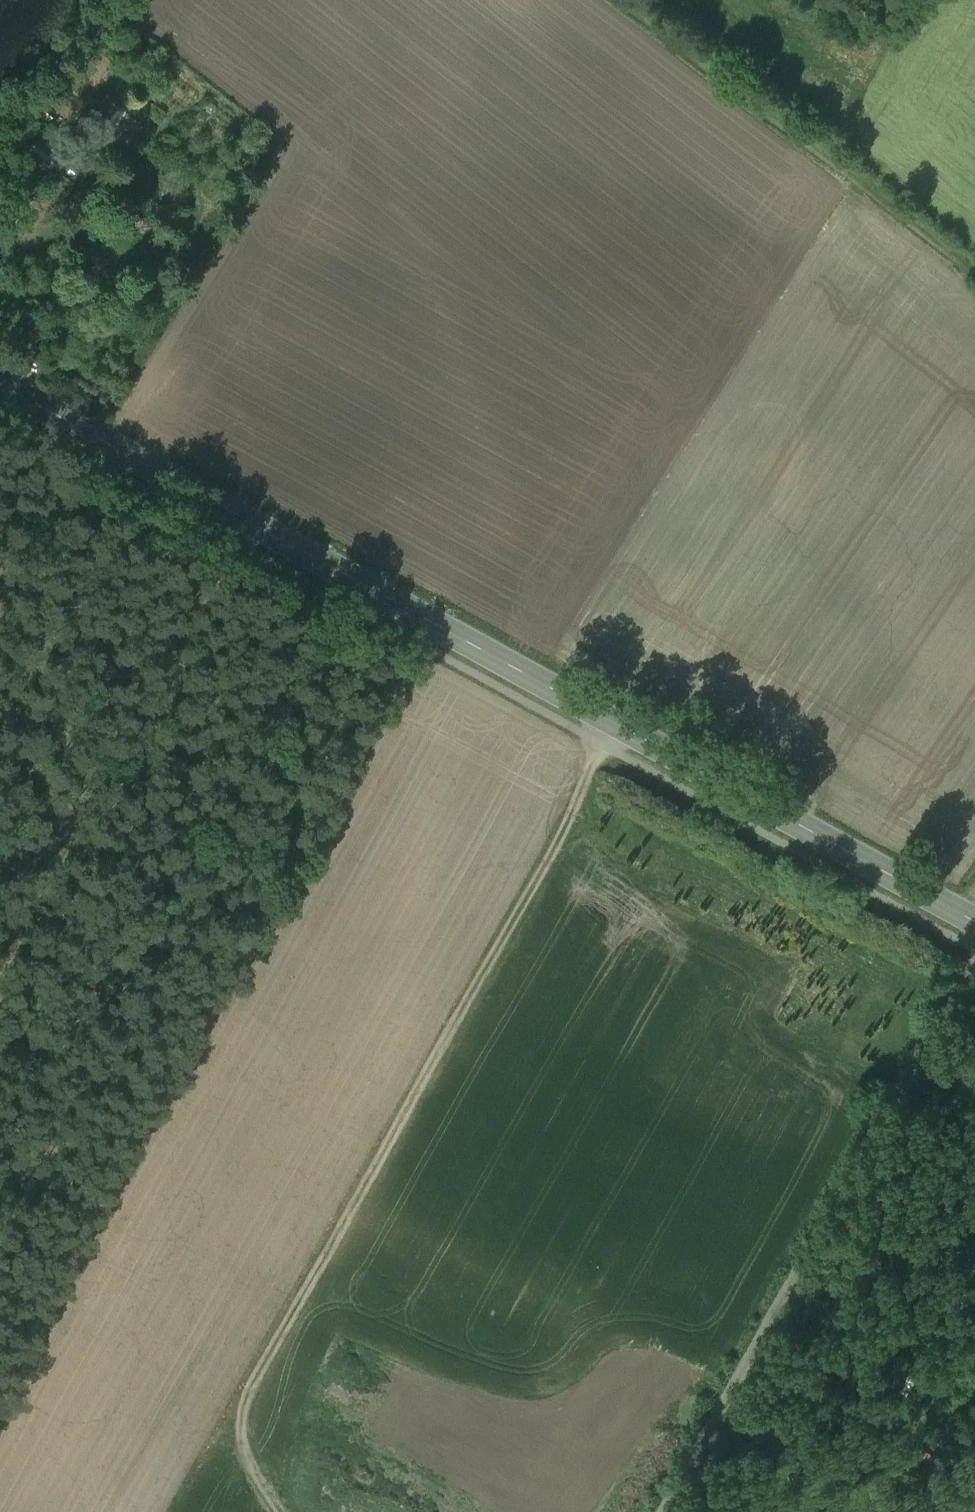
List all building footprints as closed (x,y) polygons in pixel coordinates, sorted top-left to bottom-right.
[(55,176),(69,160),(33,129),(19,145),(55,176)]
